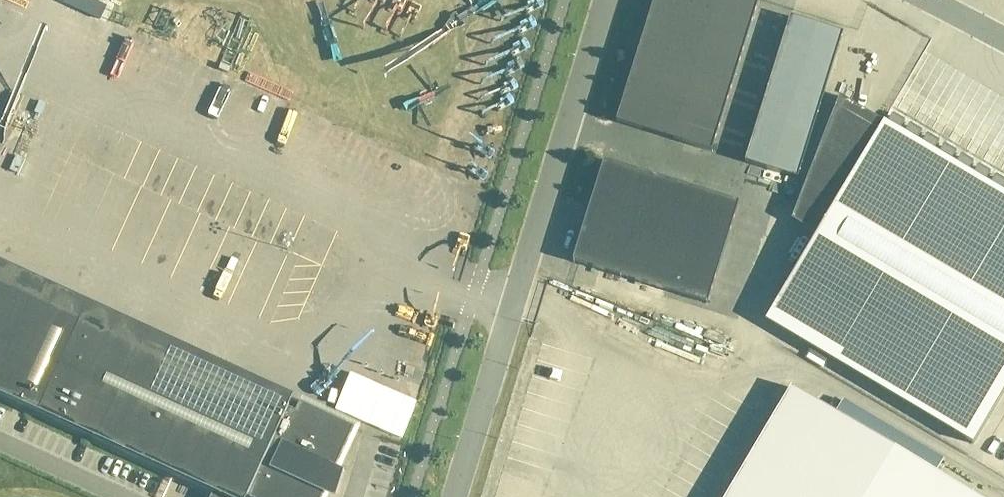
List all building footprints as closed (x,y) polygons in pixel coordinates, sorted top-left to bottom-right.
[(712,153),(760,0),(655,0),(616,123),(712,153)] [(843,34),(790,18),(744,163),(797,180),(843,34)] [(1003,394),(1003,195),(883,123),(765,323),(974,446),(1003,394)] [(407,134),(404,142),(424,149),(427,140),(407,134)] [(739,204),(604,162),(572,263),(707,305),(739,204)] [(105,223),(120,228),(124,217),(109,211),(105,223)] [(326,490),(335,494),(341,473),(344,474),(344,473),(335,470),(354,430),(300,405),(295,414),(288,411),(289,409),(259,395),(256,403),(0,285),(0,397),(213,495),(212,496),(323,496),(326,490)] [(791,389),(726,496),(973,496),(791,389)]
